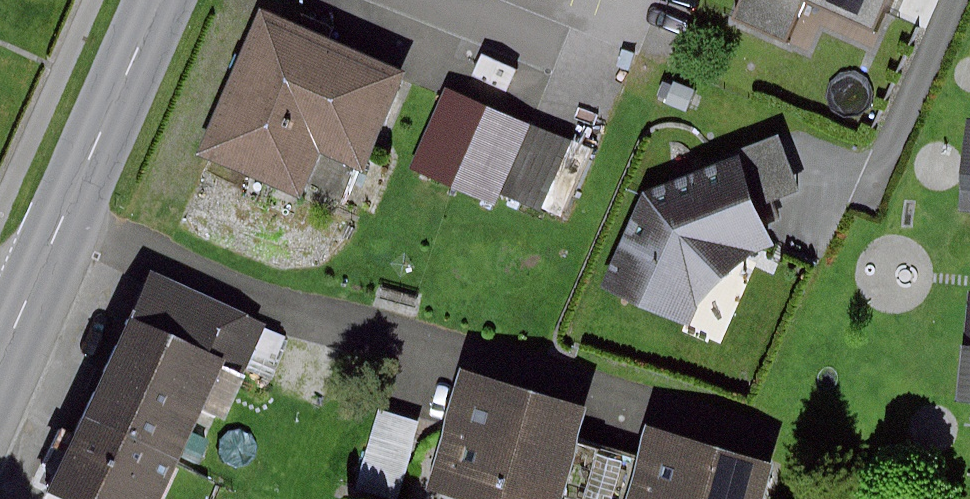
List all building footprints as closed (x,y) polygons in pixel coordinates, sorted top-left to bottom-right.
[(744,13),(801,38),(816,2),(882,31),(896,0),(749,0),(744,13)] [(426,70),(276,10),(214,164),(311,202),(331,152),(384,173),(426,70)] [(603,140),(453,80),(421,160),(571,220),(603,140)] [(731,333),(768,242),(784,237),(773,207),(809,194),(789,138),(652,187),(613,285),(731,333)] [(152,278),(49,495),(57,498),(155,498),(240,320),(152,278)] [(594,403),(468,372),(438,488),(482,498),(570,498),(594,403)] [(393,407),(369,488),(406,498),(407,498),(431,419),(393,407)] [(784,467),(670,428),(646,498),(773,498),(784,467)]
